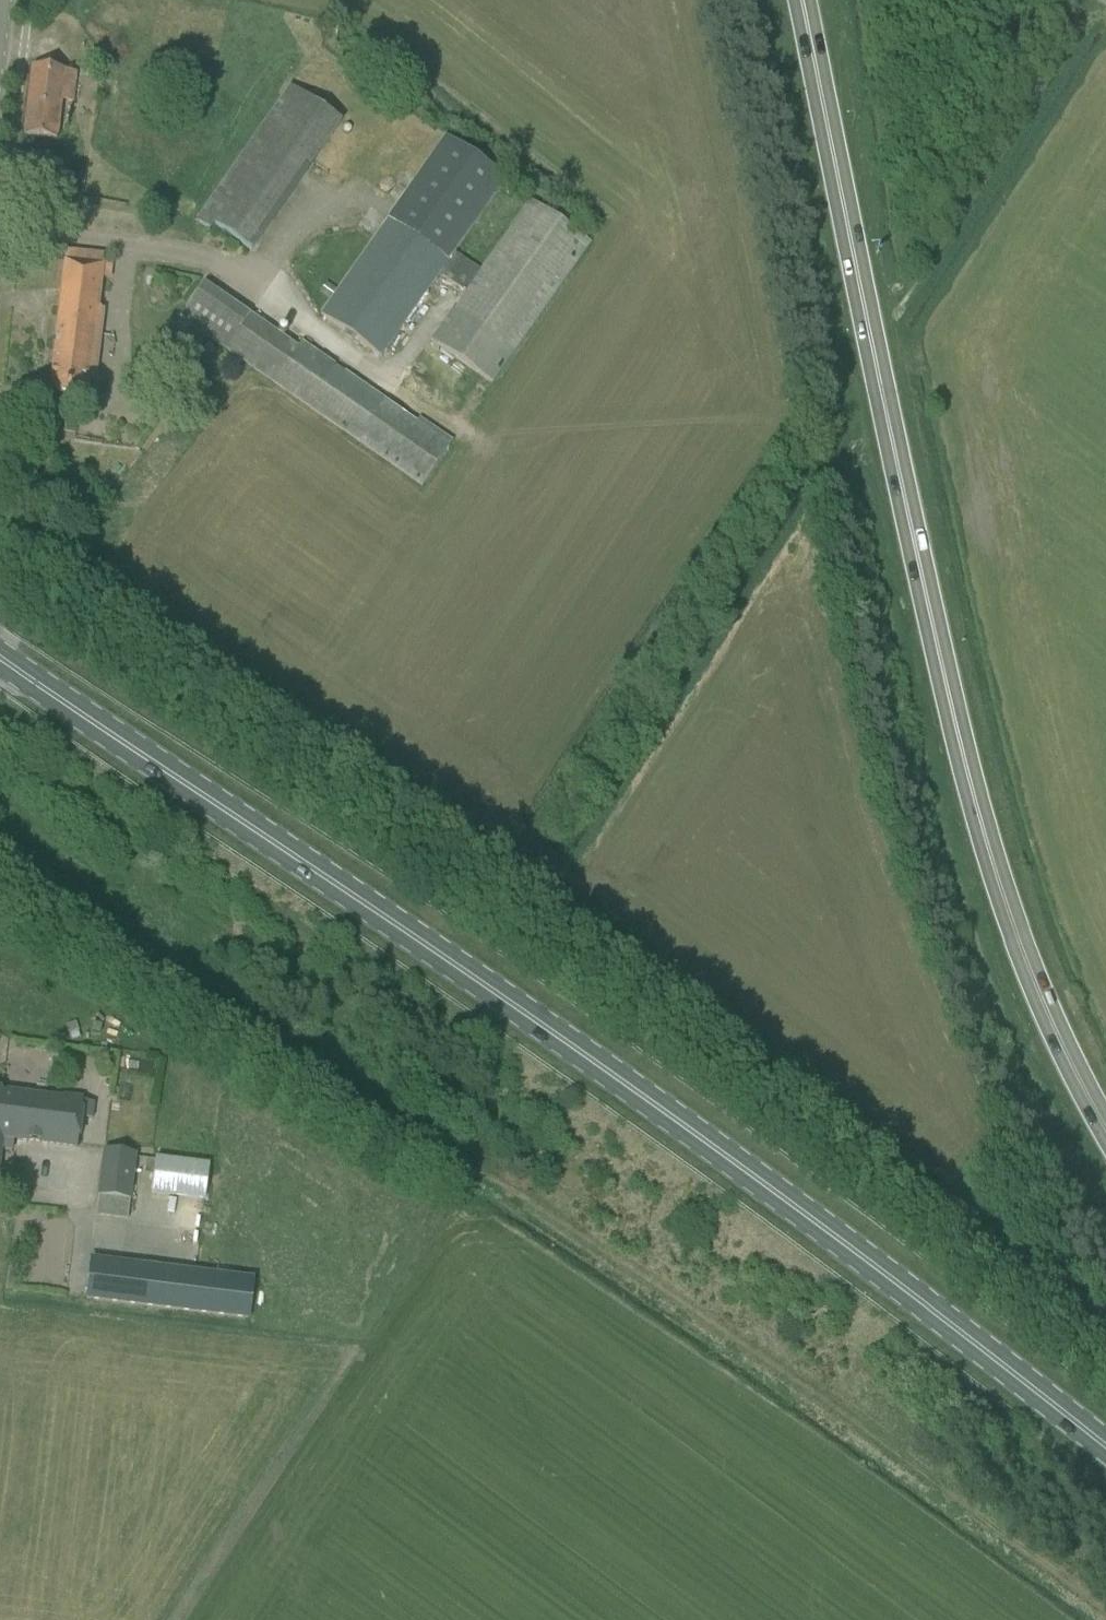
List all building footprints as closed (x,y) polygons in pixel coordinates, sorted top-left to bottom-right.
[(76,73),(52,69),(30,67),(22,136),(43,139),(56,141),(60,101),(72,103),(76,73)] [(200,223),(212,230),(215,225),(251,252),(342,123),(292,87),(212,204),(200,223)] [(383,358),(440,276),(465,293),(431,341),(493,385),(591,245),(529,201),(480,271),(455,254),(506,182),(443,138),(337,290),(330,301),(320,315),(383,358)] [(96,310),(99,278),(101,256),(64,252),(47,394),(69,396),(85,399),(89,363),(95,364),(101,311),(96,310)] [(319,294),(330,301),(337,290),(327,283),(319,294)] [(203,284),(179,319),(206,338),(230,303),(203,284)] [(250,314),(225,351),(422,488),(451,446),(307,346),(304,351),(250,314)] [(84,1099),(65,1097),(64,1101),(0,1093),(0,1150),(12,1151),(13,1140),(78,1148),(81,1118),(83,1103),(83,1102),(84,1099)] [(83,1103),(81,1118),(91,1119),(93,1103),(83,1102),(83,1103)] [(106,1150),(100,1197),(97,1217),(128,1221),(136,1154),(106,1150)] [(155,1158),(150,1195),(203,1201),(205,1201),(209,1164),(155,1158)] [(247,1321),(252,1280),(91,1259),(86,1300),(247,1321)]
